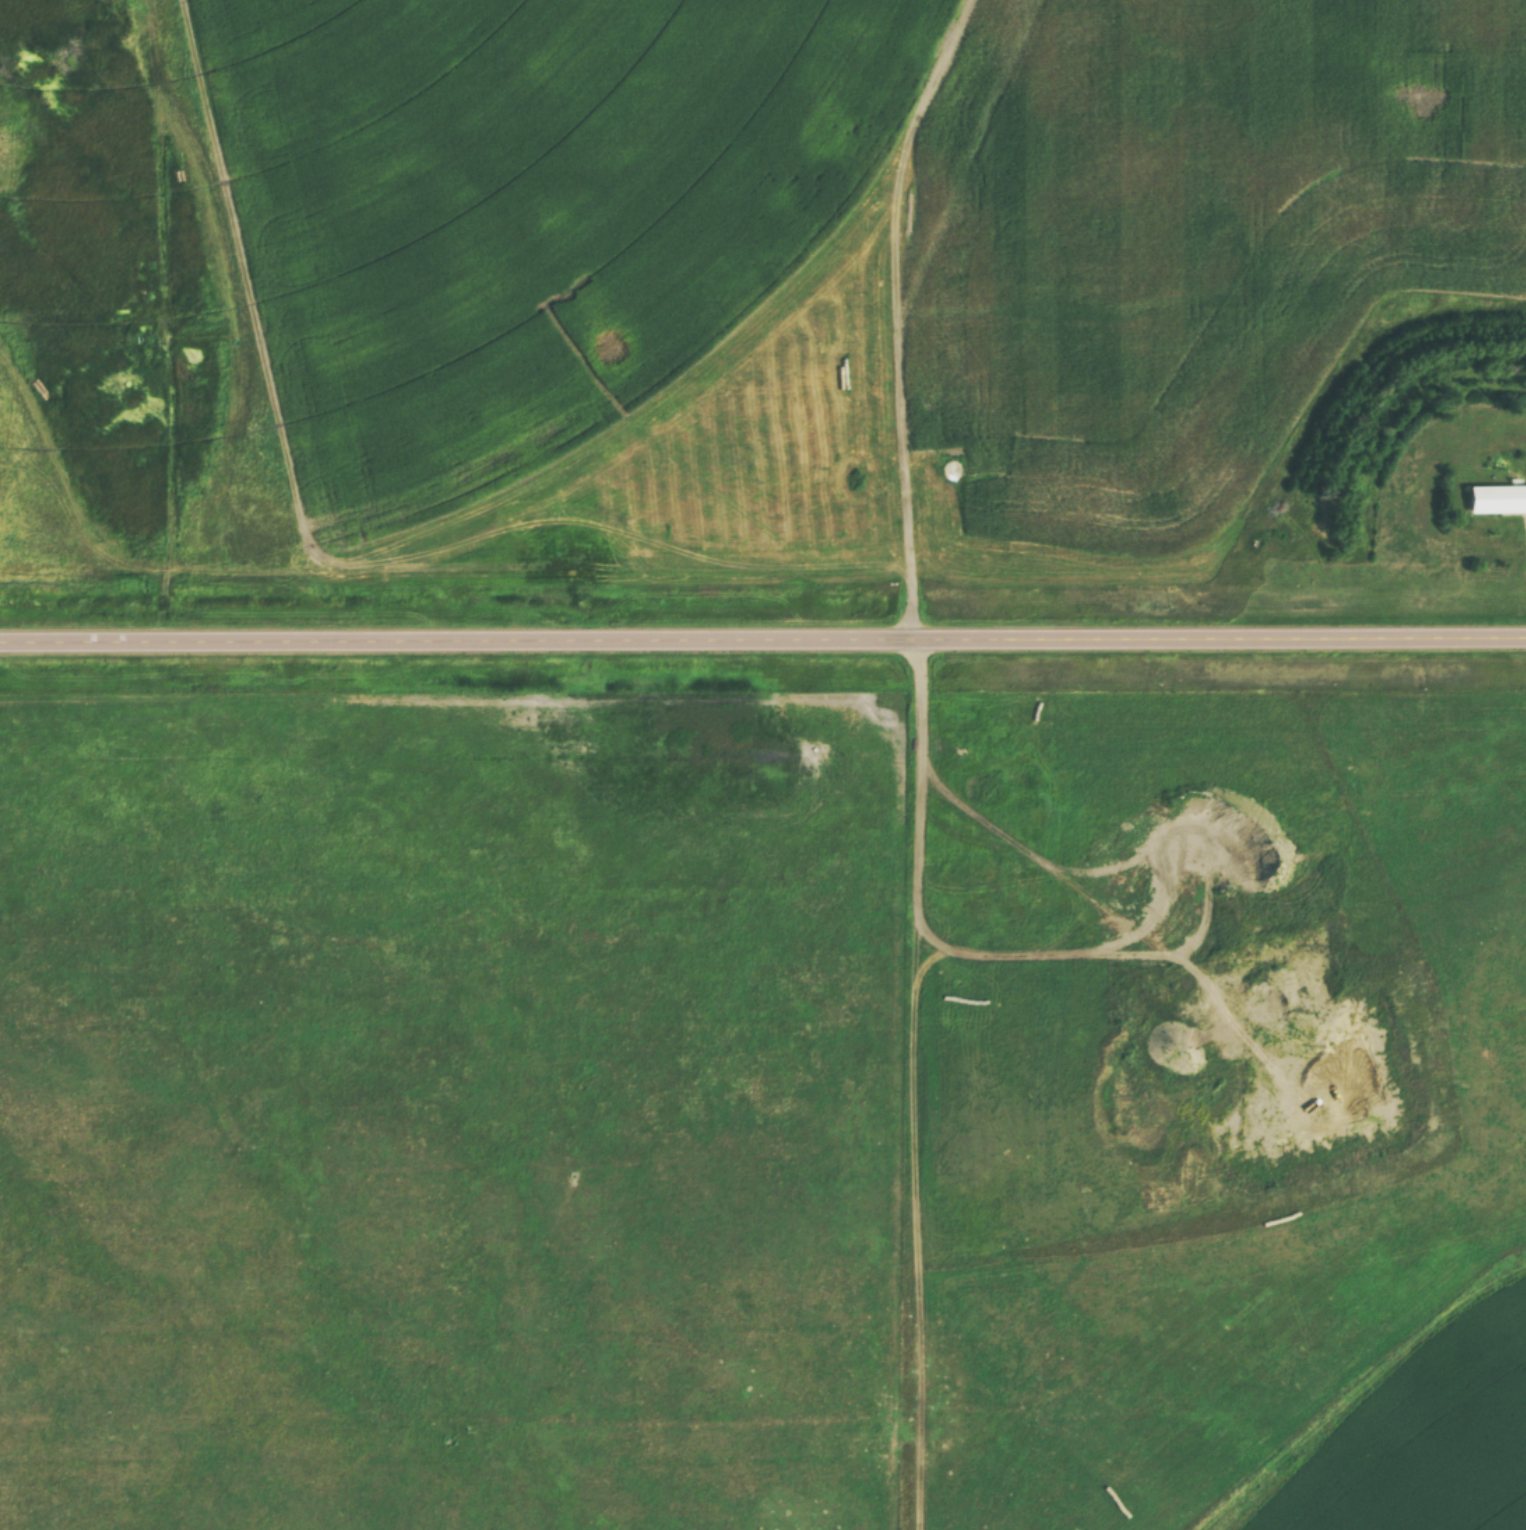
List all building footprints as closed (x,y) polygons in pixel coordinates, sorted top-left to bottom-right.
[(1470,484),(1471,512),(1525,512),(1525,484),(1470,484)]
